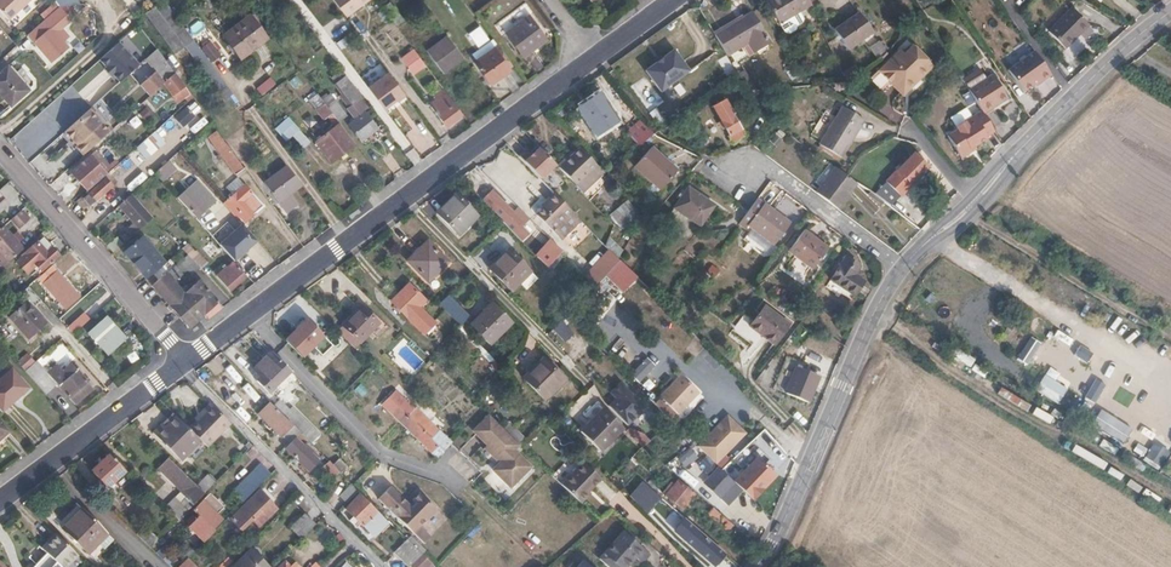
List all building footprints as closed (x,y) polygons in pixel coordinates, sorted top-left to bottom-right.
[(11,20),(33,0),(0,0),(0,8),(11,20)] [(344,16),(365,0),(333,0),(344,16)] [(785,29),(789,30),(795,26),(796,23),(802,19),(801,13),(797,6),(805,0),(767,0),(785,29)] [(191,41),(162,1),(145,14),(173,54),(191,41)] [(392,5),(384,10),(390,18),(396,26),(403,21),(392,5)] [(749,7),(739,13),(759,43),(768,38),(749,7)] [(1064,47),(1088,25),(1072,7),(1048,29),(1064,47)] [(875,29),(861,8),(835,24),(849,46),(875,29)] [(739,13),(712,30),(725,52),(746,39),(752,48),(759,43),(739,13)] [(546,39),(528,16),(506,33),(523,56),(546,39)] [(265,40),(249,18),(222,38),(238,59),(265,40)] [(199,20),(189,28),(195,36),(205,28),(199,20)] [(67,47),(44,22),(28,36),(51,61),(67,47)] [(462,55),(447,34),(426,50),(442,70),(462,55)] [(903,91),(933,60),(911,39),(904,47),(900,44),(879,66),(903,91)] [(875,45),(882,56),(888,49),(882,40),(875,45)] [(184,48),(193,58),(201,51),(192,41),(184,48)] [(211,41),(200,47),(210,63),(221,57),(211,41)] [(139,64),(119,42),(100,60),(107,67),(105,69),(112,77),(114,75),(120,82),(139,64)] [(506,66),(511,62),(496,43),(473,61),(490,83),(508,69),(506,66)] [(418,70),(425,65),(412,48),(399,58),(406,67),(412,63),(418,70)] [(658,91),(686,71),(671,50),(660,57),(655,61),(643,69),(658,91)] [(155,51),(144,60),(158,77),(169,68),(155,51)] [(1041,82),(1052,74),(1035,51),(1008,70),(1024,91),(1034,84),(1040,80),(1041,82)] [(962,77),(982,109),(984,112),(1008,96),(988,62),(962,77)] [(412,74),(418,70),(412,63),(406,67),(412,74)] [(27,92),(6,68),(0,73),(0,99),(9,108),(27,92)] [(172,96),(184,86),(174,73),(162,84),(172,96)] [(404,96),(387,73),(367,88),(383,110),(404,96)] [(349,106),(359,99),(340,74),(330,81),(349,106)] [(262,97),(276,84),(269,77),(255,90),(262,97)] [(444,125),(461,113),(442,87),(432,95),(434,98),(428,104),(444,125)] [(313,109),(322,104),(314,92),(306,97),(313,109)] [(325,94),(320,98),(324,103),(335,118),(342,112),(331,95),(328,97),(325,94)] [(612,114),(598,95),(587,104),(588,105),(582,108),(588,116),(586,117),(592,126),(594,124),(600,133),(612,124),(607,117),(612,114)] [(105,122),(113,115),(100,99),(92,106),(105,122)] [(743,135),(722,99),(712,105),(732,141),(743,135)] [(192,101),(118,163),(125,171),(136,161),(139,165),(168,141),(176,151),(191,138),(190,138),(208,123),(201,115),(203,114),(192,101)] [(336,123),(338,121),(335,118),(324,103),(315,110),(323,121),(327,119),(333,127),(314,142),(330,163),(354,146),(336,123)] [(842,155),(867,118),(844,103),(820,141),(842,155)] [(988,136),(995,131),(984,112),(982,109),(957,125),(959,128),(948,135),(963,157),(974,151),(974,148),(989,139),(988,136)] [(83,157),(109,131),(87,110),(61,136),(83,157)] [(360,140),(376,128),(364,112),(348,124),(360,140)] [(288,141),(299,132),(286,117),(275,127),(288,141)] [(39,147),(56,132),(43,118),(26,133),(39,147)] [(644,141),(648,137),(651,130),(642,118),(632,126),(644,141)] [(660,130),(663,133),(665,130),(668,133),(679,125),(675,119),(660,130)] [(235,174),(243,168),(218,134),(210,140),(235,174)] [(559,168),(577,187),(599,167),(580,147),(559,168)] [(651,149),(637,163),(635,168),(659,191),(677,173),(651,149)] [(540,177),(555,163),(543,150),(528,164),(540,177)] [(901,195),(927,165),(913,152),(886,180),(901,195)] [(86,189),(105,173),(90,156),(71,173),(86,189)] [(170,161),(178,170),(184,164),(176,156),(170,161)] [(153,173),(162,184),(177,171),(169,161),(153,173)] [(299,185),(285,166),(263,183),(285,211),(295,204),(288,194),(299,185)] [(814,192),(835,208),(855,180),(848,174),(835,166),(814,192)] [(91,204),(112,185),(106,178),(84,197),(91,204)] [(190,210),(204,197),(187,178),(173,190),(190,210)] [(244,221),(262,206),(243,186),(223,203),(236,218),(239,216),(244,221)] [(713,206),(687,188),(673,208),(699,226),(713,206)] [(456,231),(478,210),(459,190),(437,212),(456,231)] [(502,221),(513,233),(525,220),(514,209),(511,212),(490,191),(482,198),(503,220),(502,221)] [(152,216),(131,193),(123,200),(137,216),(128,224),(134,232),(152,216)] [(552,231),(572,212),(554,193),(547,202),(549,204),(537,215),(552,231)] [(0,196),(0,204),(9,214),(16,208),(3,194),(0,196)] [(788,223),(756,200),(747,211),(738,224),(745,229),(747,225),(773,244),(788,223)] [(26,206),(15,215),(23,224),(33,214),(26,206)] [(525,220),(527,218),(516,207),(514,209),(525,220)] [(589,228),(599,219),(587,207),(578,215),(589,228)] [(8,221),(0,228),(0,249),(10,260),(28,244),(23,238),(27,235),(20,227),(17,230),(8,221)] [(221,244),(236,261),(258,242),(243,224),(221,244)] [(826,248),(803,231),(787,252),(811,268),(826,248)] [(563,239),(573,247),(578,240),(568,233),(563,239)] [(122,251),(145,278),(163,261),(140,235),(122,251)] [(46,251),(51,246),(43,237),(37,241),(46,251)] [(426,281),(446,262),(426,240),(406,259),(426,281)] [(58,255),(51,246),(46,251),(37,241),(21,256),(18,258),(29,271),(34,267),(39,272),(58,255)] [(187,254),(201,268),(206,263),(186,241),(180,246),(187,254)] [(507,286),(528,266),(509,246),(488,267),(507,286)] [(540,261),(546,267),(561,252),(556,246),(540,261)] [(613,285),(621,293),(637,277),(608,249),(584,272),(606,293),(613,285)] [(196,273),(201,268),(187,254),(175,264),(184,275),(190,270),(192,272),(194,271),(196,273)] [(853,275),(858,266),(843,256),(828,278),(850,294),(860,281),(853,275)] [(204,313),(185,291),(181,294),(173,285),(184,275),(175,264),(173,263),(164,271),(159,266),(147,279),(189,326),(204,313)] [(230,290),(245,276),(232,263),(226,268),(231,274),(222,282),(230,290)] [(79,296),(52,265),(38,277),(37,277),(65,308),(79,296)] [(207,317),(222,306),(197,280),(185,291),(204,313),(207,317)] [(416,307),(423,300),(407,285),(390,302),(422,333),(433,323),(416,307)] [(438,303),(455,321),(464,312),(447,294),(438,303)] [(29,339),(47,323),(27,302),(10,317),(29,339)] [(489,344),(509,324),(490,304),(470,325),(489,344)] [(359,342),(378,323),(360,305),(341,323),(359,342)] [(785,327),(761,308),(746,328),(769,347),(785,327)] [(67,327),(73,334),(87,321),(81,315),(67,327)] [(107,354),(125,338),(105,316),(87,332),(107,354)] [(306,318),(284,340),(301,356),(322,335),(306,318)] [(550,329),(563,342),(572,332),(560,319),(550,329)] [(1070,345),(1073,338),(1056,331),(1053,338),(1070,345)] [(574,332),(565,342),(571,348),(580,338),(574,332)] [(1016,358),(1026,365),(1040,342),(1030,336),(1016,358)] [(675,352),(681,346),(672,338),(666,344),(675,352)] [(694,339),(687,346),(698,358),(706,350),(694,339)] [(1085,363),(1092,354),(1080,345),(1073,354),(1085,363)] [(328,360),(335,355),(328,347),(321,352),(328,360)] [(290,371),(271,351),(253,369),(260,377),(257,380),(268,392),(290,371)] [(707,354),(702,360),(716,372),(720,367),(707,354)] [(639,382),(655,365),(645,357),(630,374),(639,382)] [(564,378),(558,373),(544,359),(524,379),(543,399),(550,392),(564,378)] [(52,378),(36,360),(25,370),(45,393),(57,383),(74,403),(92,387),(70,362),(52,378)] [(799,398),(817,376),(798,362),(781,384),(799,398)] [(224,369),(237,383),(243,378),(230,364),(224,369)] [(1020,404),(1028,391),(987,365),(980,377),(1020,404)] [(2,411),(29,387),(11,368),(0,378),(0,409),(2,411)] [(1035,388),(1057,403),(1067,389),(1044,374),(1035,388)] [(666,388),(683,406),(697,392),(678,375),(666,388)] [(1075,391),(1082,378),(1075,375),(1068,387),(1075,391)] [(248,382),(242,387),(252,402),(259,398),(248,382)] [(675,414),(683,406),(666,388),(658,397),(675,414)] [(1082,392),(1079,396),(1093,405),(1096,400),(1082,392)] [(395,420),(407,407),(393,393),(380,405),(395,420)] [(645,418),(629,399),(616,411),(628,425),(636,418),(640,423),(645,418)] [(293,425),(269,401),(257,413),(281,436),(293,425)] [(214,407),(212,404),(197,419),(200,421),(214,407)] [(1045,421),(1049,414),(1032,404),(1028,411),(1045,421)] [(200,421),(197,419),(188,428),(200,440),(206,447),(231,423),(214,407),(200,421)] [(410,411),(407,407),(395,420),(433,459),(447,445),(412,409),(410,411)] [(622,427),(602,408),(579,432),(599,451),(622,427)] [(1132,428),(1101,410),(1092,425),(1123,443),(1132,428)] [(175,415),(171,411),(161,421),(165,425),(175,415)] [(514,449),(518,445),(488,413),(468,431),(498,462),(490,470),(498,478),(492,484),(505,497),(534,470),(514,449)] [(165,425),(161,421),(152,431),(180,460),(200,440),(188,428),(175,415),(165,425)] [(1151,423),(1142,441),(1149,445),(1159,427),(1151,423)] [(293,425),(281,436),(283,438),(288,443),(294,437),(299,432),(293,425)] [(714,453),(721,460),(739,441),(732,434),(714,453)] [(1074,436),(1066,450),(1098,467),(1106,453),(1074,436)] [(288,443),(285,446),(308,469),(317,460),(309,452),(311,450),(305,445),(303,446),(294,437),(288,443)] [(283,438),(272,450),(277,455),(285,446),(288,443),(283,438)] [(651,452),(645,447),(638,454),(635,454),(627,463),(632,468),(639,462),(647,470),(656,462),(649,455),(651,452)] [(107,486),(123,470),(107,454),(91,469),(107,486)] [(733,482),(751,499),(774,475),(755,457),(732,481),(733,482)] [(196,487),(168,458),(156,469),(179,492),(164,507),(177,521),(203,494),(196,487)] [(573,470),(590,488),(599,478),(581,461),(573,470)] [(262,482),(270,473),(259,463),(242,481),(252,490),(261,480),(262,482)] [(332,477),(338,471),(332,464),(325,471),(332,477)] [(732,481),(721,471),(718,468),(703,483),(719,497),(733,482),(732,481)] [(560,484),(579,503),(589,492),(587,491),(590,488),(573,470),(560,484)] [(376,496),(388,484),(375,472),(364,484),(376,496)] [(207,476),(196,487),(203,494),(214,482),(207,476)] [(668,489),(665,494),(681,508),(686,503),(689,506),(693,502),(689,498),(693,494),(676,480),(673,484),(670,482),(666,487),(668,489)] [(252,490),(242,481),(232,491),(241,500),(252,490)] [(643,481),(630,495),(649,512),(661,498),(643,481)] [(341,492),(348,499),(357,490),(350,483),(341,492)] [(378,498),(423,543),(430,536),(447,520),(420,492),(413,499),(414,501),(416,503),(411,507),(409,505),(390,486),(378,498)] [(259,524),(276,507),(258,490),(241,507),(259,524)] [(386,519),(360,493),(345,508),(371,535),(386,519)] [(203,541),(213,531),(212,530),(222,519),(216,514),(208,506),(201,500),(192,510),(198,515),(187,526),(203,541)] [(212,502),(208,506),(216,514),(219,510),(212,502)] [(728,530),(732,524),(712,506),(706,512),(728,530)] [(672,528),(681,518),(674,511),(664,520),(672,528)] [(301,537),(315,524),(304,513),(290,527),(301,537)] [(119,545),(94,521),(76,540),(100,564),(119,545)] [(703,537),(705,536),(695,527),(685,539),(710,561),(716,555),(713,551),(716,548),(703,537)] [(622,531),(599,558),(609,566),(623,566),(641,547),(622,531)] [(55,533),(41,547),(45,552),(61,566),(64,566),(77,554),(55,533)] [(409,535),(406,539),(416,549),(419,546),(409,535)] [(430,536),(423,543),(430,550),(437,543),(430,536)] [(409,566),(420,555),(421,554),(416,549),(406,539),(392,552),(406,566),(407,566),(409,566)] [(238,562),(232,566),(268,566),(262,561),(262,556),(257,557),(250,549),(238,562)] [(45,552),(30,566),(61,566),(45,552)] [(409,566),(410,566),(424,566),(428,563),(420,555),(409,566)] [(178,566),(194,566),(186,559),(178,566)]
